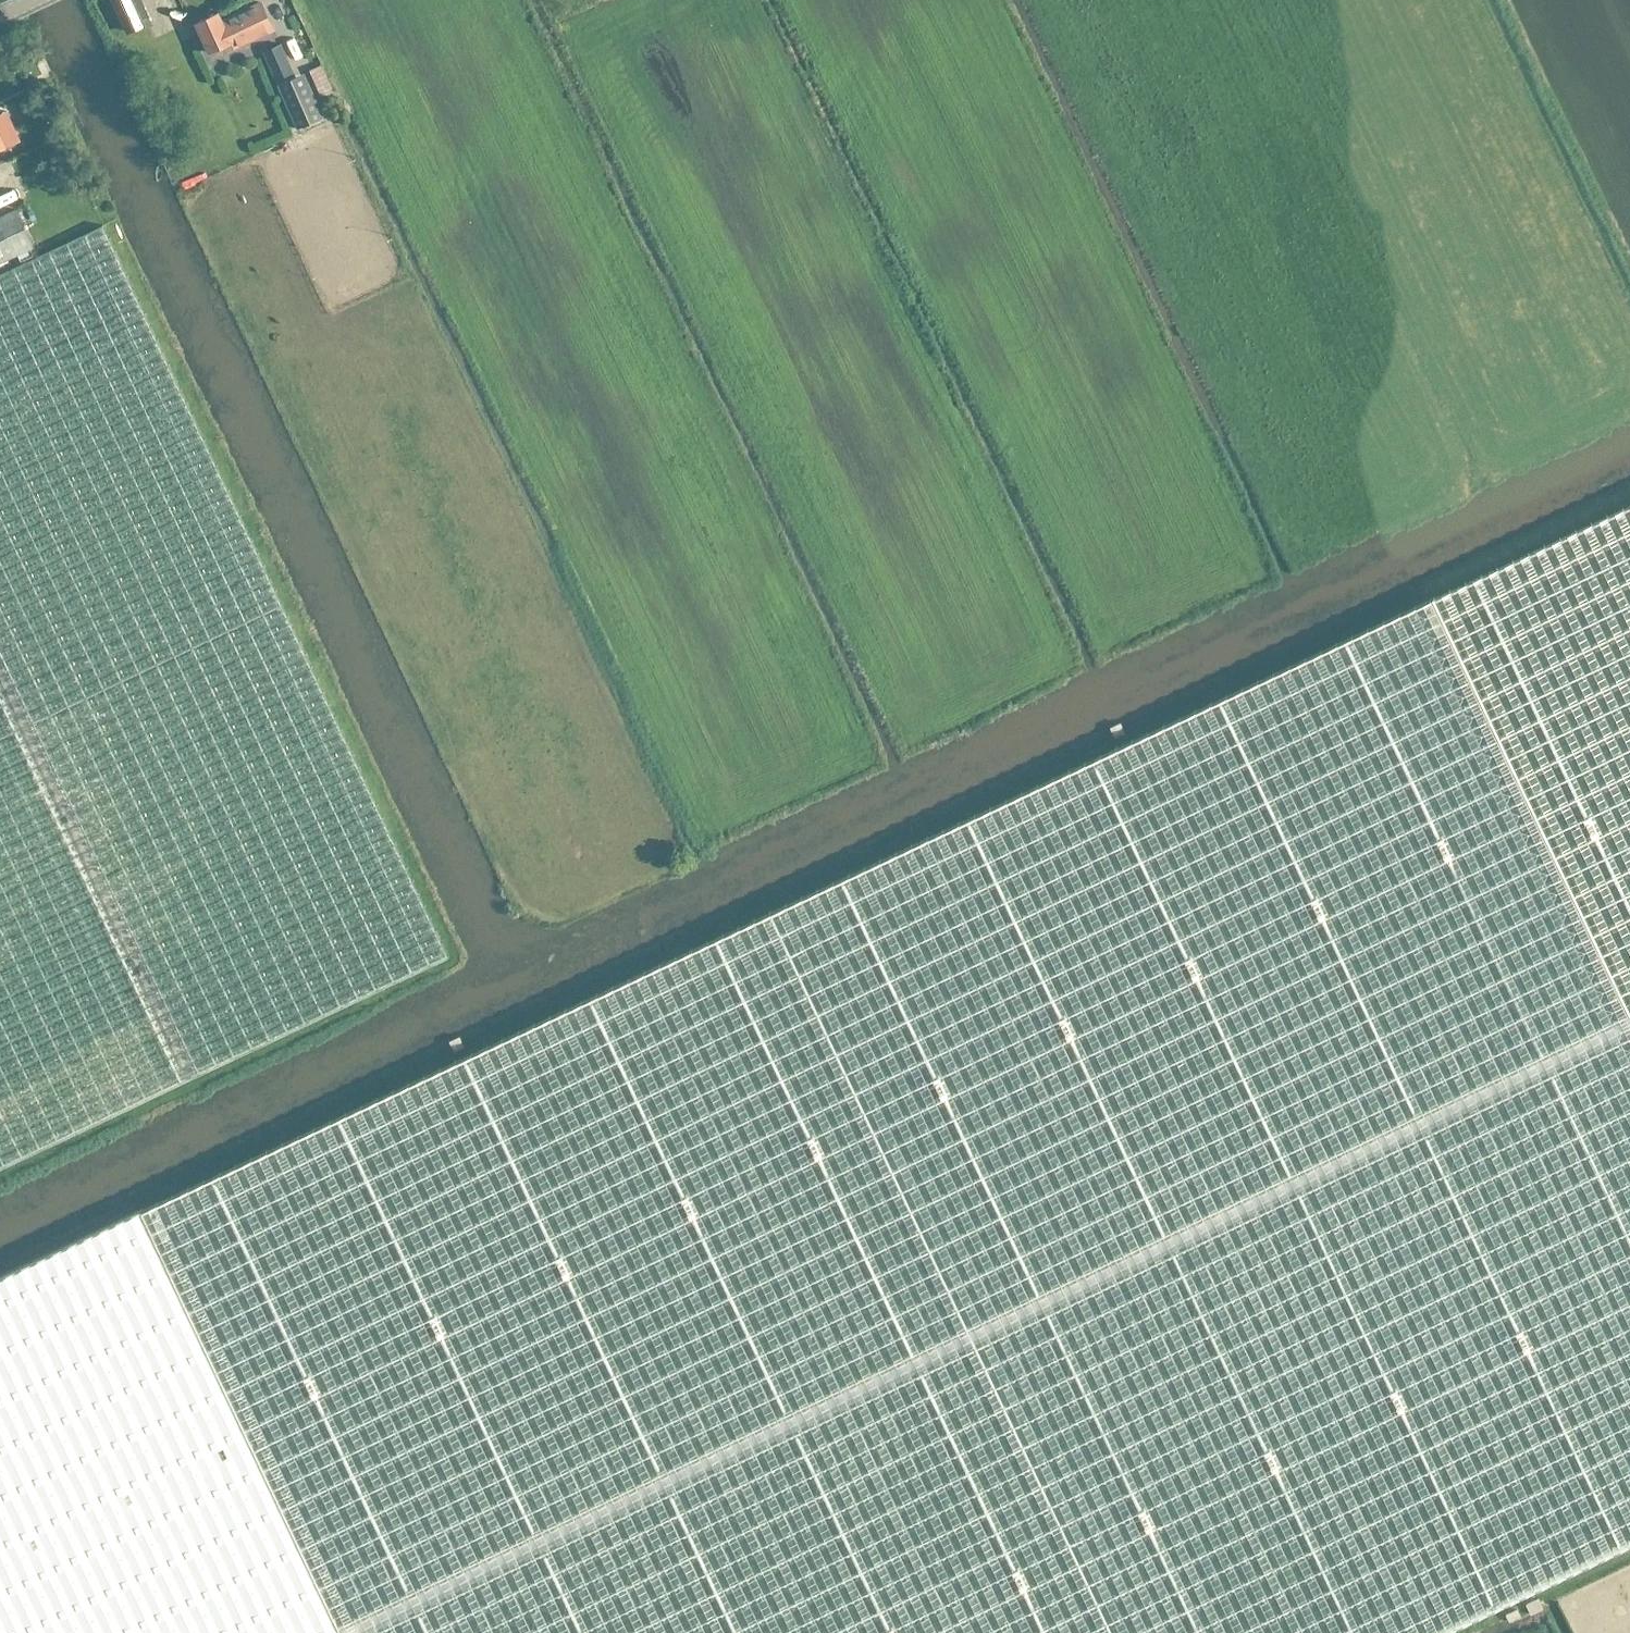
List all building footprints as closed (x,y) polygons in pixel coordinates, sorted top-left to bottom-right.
[(130,0),(116,0),(110,3),(125,37),(143,29),(130,0)] [(273,30),(269,21),(260,3),(221,21),(217,12),(195,23),(209,53),(231,43),(234,48),(273,30)] [(280,43),(262,52),(278,86),(296,78),(280,43)] [(296,78),(278,86),(298,129),(324,117),(304,74),(296,78)] [(20,141),(5,111),(0,114),(0,150),(20,141)] [(0,217),(0,264),(35,247),(16,210),(0,217)] [(159,1094),(200,1075),(448,958),(281,605),(102,226),(0,274),(0,1170),(159,1094)] [(1433,597),(1628,1008),(1629,1013),(1629,503),(1433,597)] [(139,1211),(339,1632),(1440,1632),(1629,1543),(1629,1020),(1429,598),(139,1211)] [(0,1298),(0,1632),(338,1632),(295,1542),(267,1555),(119,1242),(0,1298)]
